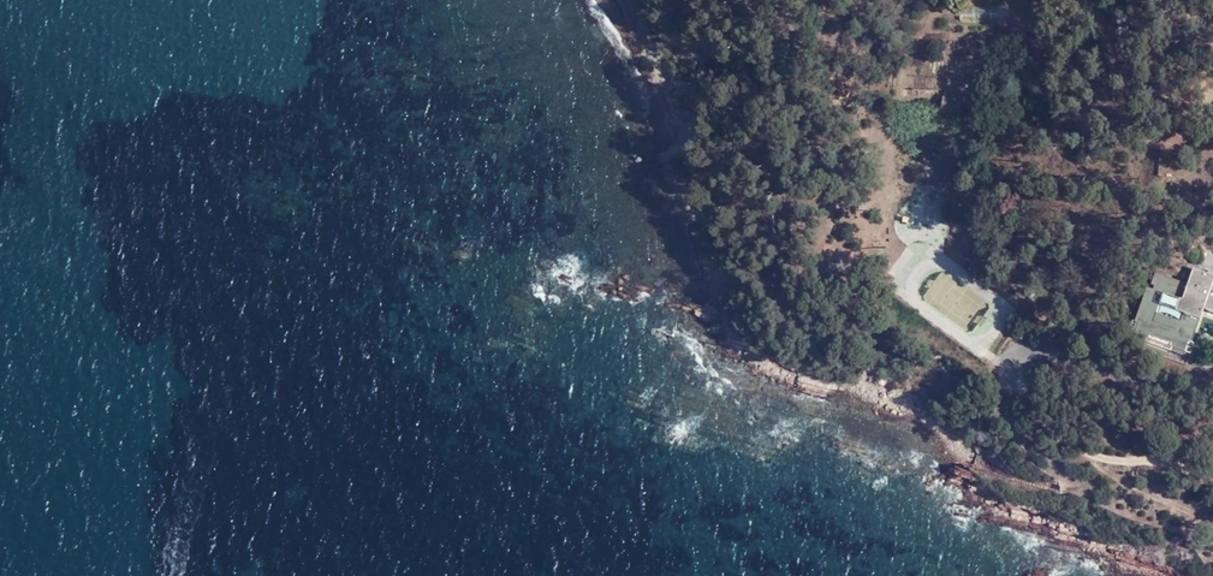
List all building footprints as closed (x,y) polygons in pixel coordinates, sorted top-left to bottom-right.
[(958,115),(960,101),(941,98),(939,111),(958,115)] [(1192,268),(1187,284),(1155,273),(1151,283),(1155,285),(1153,289),(1147,287),(1134,322),(1138,323),(1134,333),(1146,338),(1147,334),(1173,344),(1171,347),(1184,351),(1187,341),(1190,342),(1203,308),(1212,312),(1212,276),(1192,268)]
